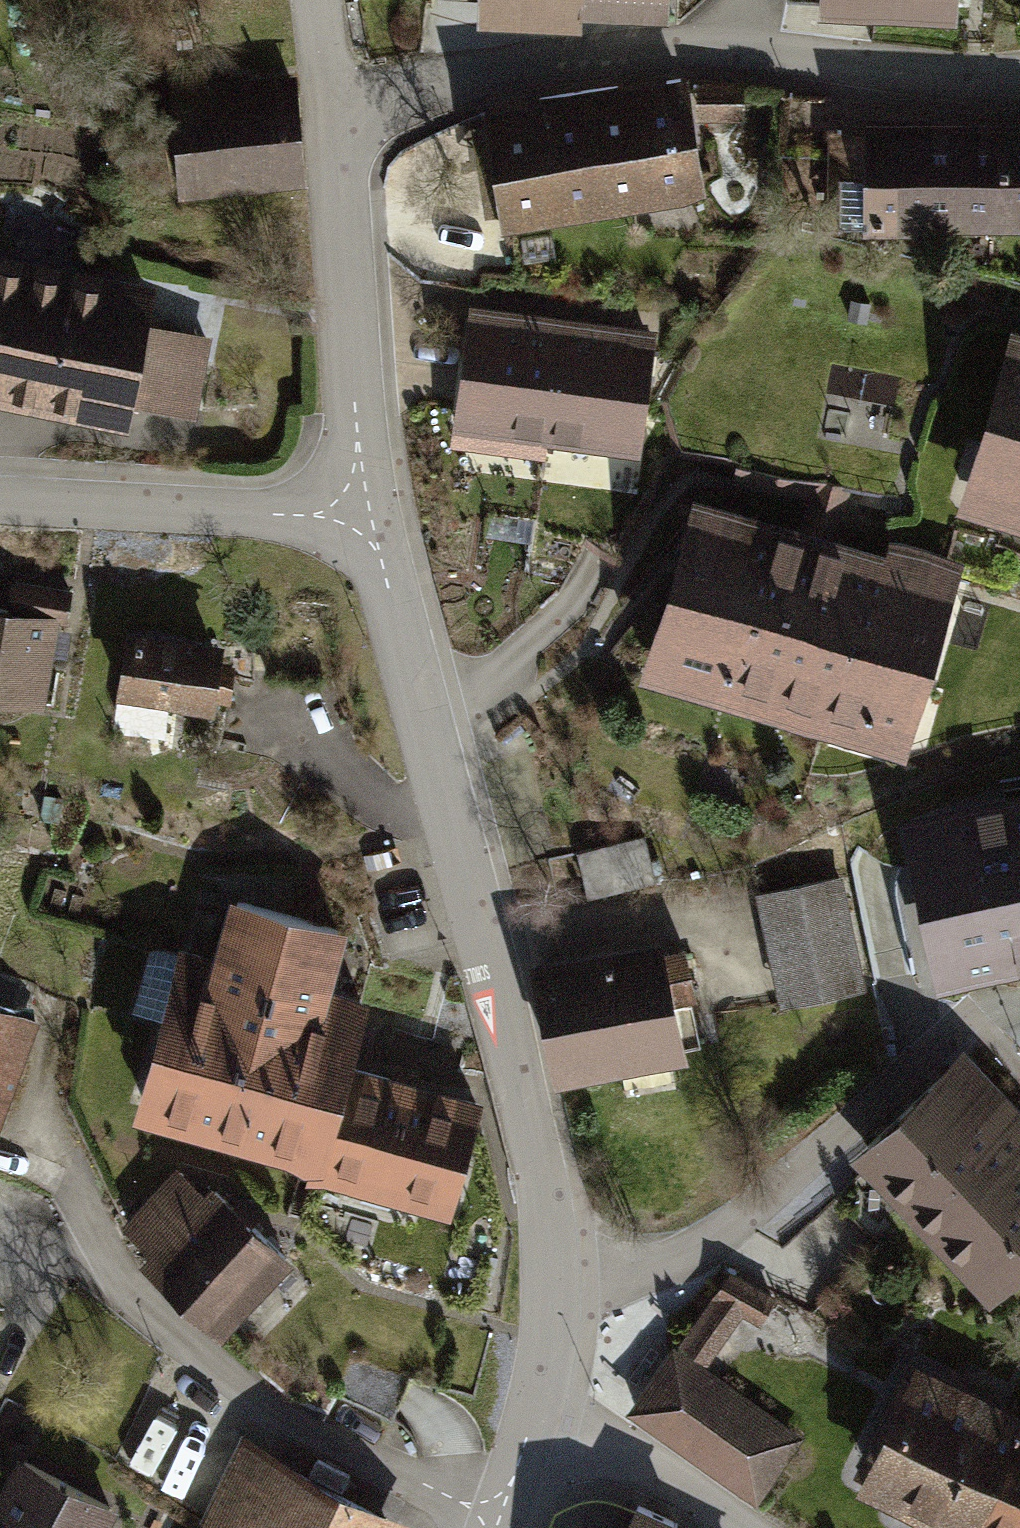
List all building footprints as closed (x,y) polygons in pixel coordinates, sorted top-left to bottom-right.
[(675,33),(679,0),(487,0),(486,14),(675,33)] [(826,13),(965,24),(967,0),(827,0),(826,13)] [(303,75),(173,86),(182,188),(312,177),(303,75)] [(697,78),(496,107),(512,213),(712,184),(697,78)] [(791,126),(790,222),(1019,223),(1019,161),(870,160),(870,127),(791,126)] [(138,415),(142,398),(204,411),(226,311),(170,300),(175,278),(0,241),(0,386),(138,415)] [(665,333),(475,308),(458,431),(648,456),(665,333)] [(970,503),(1019,518),(1019,336),(970,503)] [(962,569),(700,491),(647,667),(908,745),(962,569)] [(0,603),(0,696),(52,702),(64,611),(0,603)] [(232,639),(133,622),(122,689),(221,706),(232,639)] [(903,823),(939,999),(1019,983),(1019,800),(903,823)] [(649,837),(580,852),(591,899),(660,883),(649,837)] [(843,876),(757,892),(778,1002),(864,985),(843,876)] [(218,945),(187,937),(143,1101),(320,1147),(315,1167),(461,1205),(494,1079),(371,1047),(387,988),(343,976),(358,920),(233,887),(218,945)] [(671,930),(543,954),(565,1073),(693,1049),(671,930)] [(51,1012),(0,995),(0,1161),(51,1012)] [(958,1058),(861,1149),(994,1291),(1019,1266),(1019,1124),(958,1058)] [(187,1157),(127,1219),(156,1247),(146,1257),(229,1335),(298,1262),(187,1157)] [(734,1257),(627,1411),(763,1505),(812,1435),(710,1364),(744,1314),(762,1327),(786,1293),(734,1257)] [(924,1355),(860,1480),(956,1527),(1019,1527),(1019,1403),(924,1355)] [(395,1515),(240,1434),(196,1518),(215,1527),(388,1527),(395,1515)] [(111,1500),(21,1456),(0,1500),(0,1527),(98,1527),(111,1500)] [(639,1504),(628,1527),(675,1527),(678,1521),(639,1504)]
